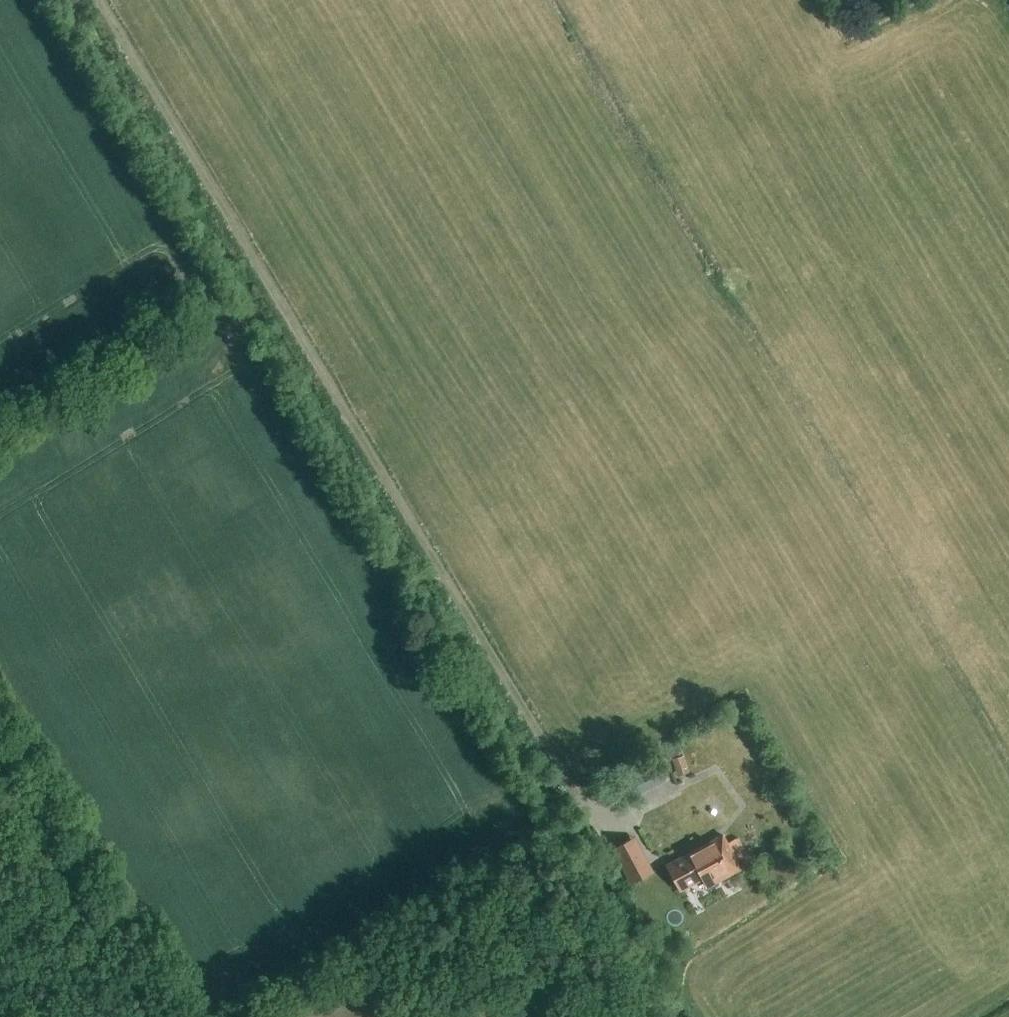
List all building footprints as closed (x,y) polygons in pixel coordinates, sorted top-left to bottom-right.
[(633,796),(667,780),(659,763),(625,779),(633,796)] [(707,888),(741,870),(723,835),(666,866),(680,891),(703,879),(707,888)] [(630,882),(653,871),(635,836),(612,847),(630,882)]
